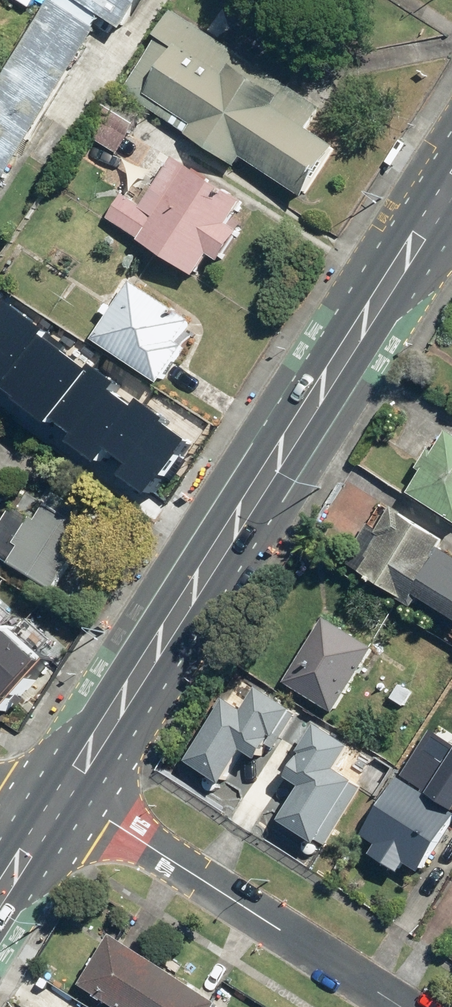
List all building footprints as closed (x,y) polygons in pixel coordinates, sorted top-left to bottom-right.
[(0,82),(0,192),(105,33),(100,29),(105,21),(124,33),(146,0),(152,4),(154,0),(53,0),(0,82)] [(39,0),(16,0),(32,10),(39,0)] [(323,109),(173,10),(120,90),(239,169),(246,160),(306,199),(340,149),(310,129),(323,109)] [(93,139),(119,155),(137,125),(111,109),(93,139)] [(212,257),(223,264),(244,232),(233,225),(247,203),(176,157),(144,207),(126,195),(109,222),(198,279),(212,257)] [(133,282),(94,340),(164,386),(190,347),(183,343),(196,323),(133,282)] [(183,439),(130,399),(127,404),(105,387),(108,383),(84,365),(81,369),(58,352),(61,348),(43,335),(41,337),(35,332),(37,330),(0,303),(0,392),(41,423),(46,415),(68,431),(62,439),(91,460),(101,447),(123,463),(113,477),(139,496),(183,439)] [(448,430),(435,452),(433,451),(421,471),(427,475),(414,495),(451,519),(451,433),(448,430)] [(22,547),(12,564),(55,592),(93,533),(77,522),(84,511),(57,494),(41,519),(35,515),(16,544),(22,547)] [(394,508),(376,535),(380,537),(367,558),(371,560),(362,573),(418,609),(424,600),(451,618),(451,553),(448,551),(441,561),(437,558),(447,543),(394,508)] [(18,630),(0,614),(0,650),(18,630)] [(378,649),(328,619),(288,684),(337,714),(378,649)] [(8,710),(56,657),(22,626),(18,630),(0,650),(0,703),(8,710)] [(229,779),(250,746),(264,756),(297,705),(265,684),(250,706),(231,694),(192,756),(229,779)] [(362,777),(344,765),(358,744),(321,721),(289,771),(308,783),(287,817),(322,839),(362,777)] [(437,800),(404,779),(366,837),(380,846),(374,855),(404,874),(409,865),(424,874),(451,830),(451,777),(437,800)] [(114,933),(82,983),(120,1006),(219,1006),(222,1002),(114,933)]
